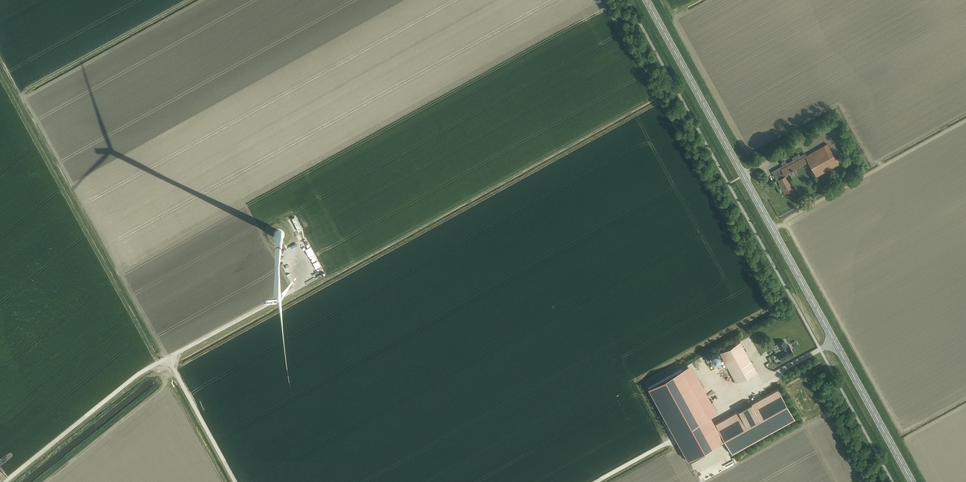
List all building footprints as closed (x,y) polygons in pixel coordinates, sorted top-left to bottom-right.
[(753,147),(760,143),(757,135),(749,138),(753,147)] [(827,144),(805,156),(808,161),(817,176),(838,164),(827,144)] [(808,161),(805,156),(804,154),(800,156),(799,154),(792,158),(793,160),(787,163),(786,162),(785,162),(785,161),(784,161),(783,161),(782,161),(782,162),(781,162),(781,163),(781,164),(782,165),(783,165),(783,168),(781,169),(784,174),(781,175),(780,172),(777,174),(779,178),(781,177),(781,178),(783,177),(783,176),(787,174),(786,173),(791,170),(792,170),(793,169),(808,161)] [(786,175),(783,177),(781,178),(778,180),(780,184),(779,184),(782,190),(783,190),(785,193),(791,190),(789,188),(793,186),(794,189),(795,189),(790,181),(789,182),(786,175)] [(302,230),(295,217),(292,218),(299,231),(302,230)] [(284,235),(284,234),(284,233),(284,232),(283,232),(283,231),(282,230),(281,229),(280,229),(279,229),(278,229),(277,229),(276,230),(275,231),(275,232),(274,232),(274,233),(274,234),(274,235),(274,236),(275,236),(275,237),(276,238),(277,239),(278,239),(279,239),(280,239),(281,239),(282,238),(283,237),(283,236),(284,236),(284,235)] [(782,361),(789,357),(788,356),(792,354),(791,351),(792,350),(789,345),(787,347),(785,344),(786,344),(784,341),(778,344),(781,350),(777,352),(782,361)] [(736,383),(756,371),(740,342),(720,353),(736,383)] [(675,436),(709,417),(682,369),(648,388),(667,422),(675,436)] [(778,389),(716,423),(733,453),(794,419),(778,389)]
